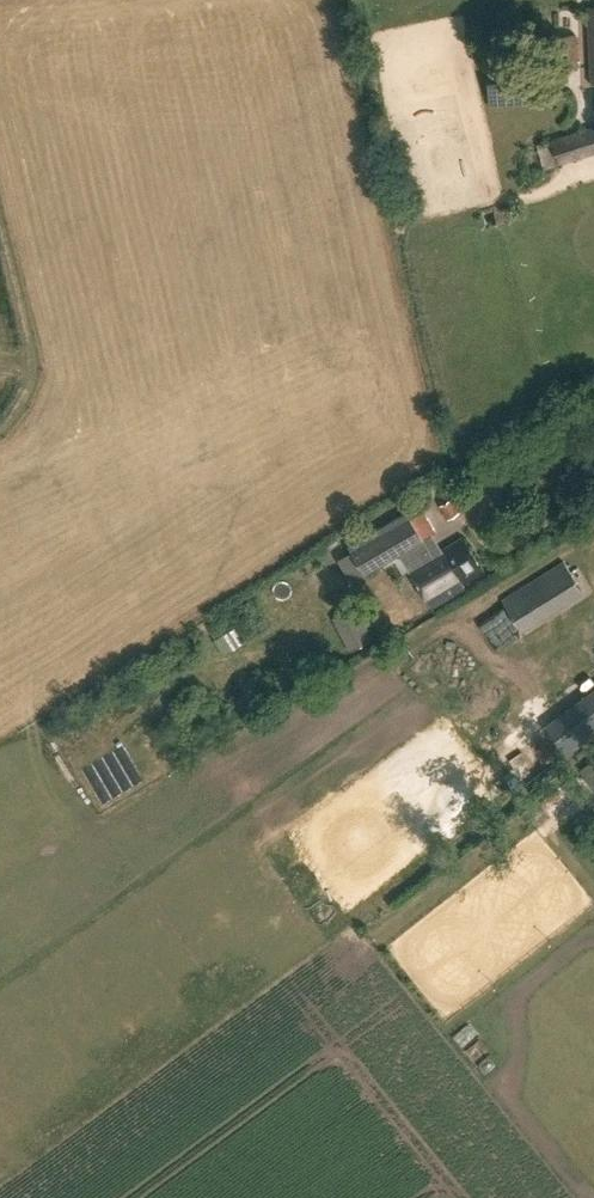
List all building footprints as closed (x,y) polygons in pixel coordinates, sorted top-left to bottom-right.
[(578,67),(577,33),(548,34),(548,68),(578,67)] [(554,166),(593,154),(593,126),(547,140),(554,166)] [(435,535),(423,514),(340,566),(353,586),(397,558),(403,561),(411,573),(410,575),(434,613),(467,592),(464,589),(486,575),(464,540),(443,553),(440,554),(430,538),(435,535)] [(584,594),(564,562),(502,601),(522,632),(584,594)] [(263,616),(286,612),(282,590),(259,594),(263,616)] [(374,637),(356,605),(332,617),(349,650),(374,637)] [(580,771),(593,788),(593,760),(580,771)]
